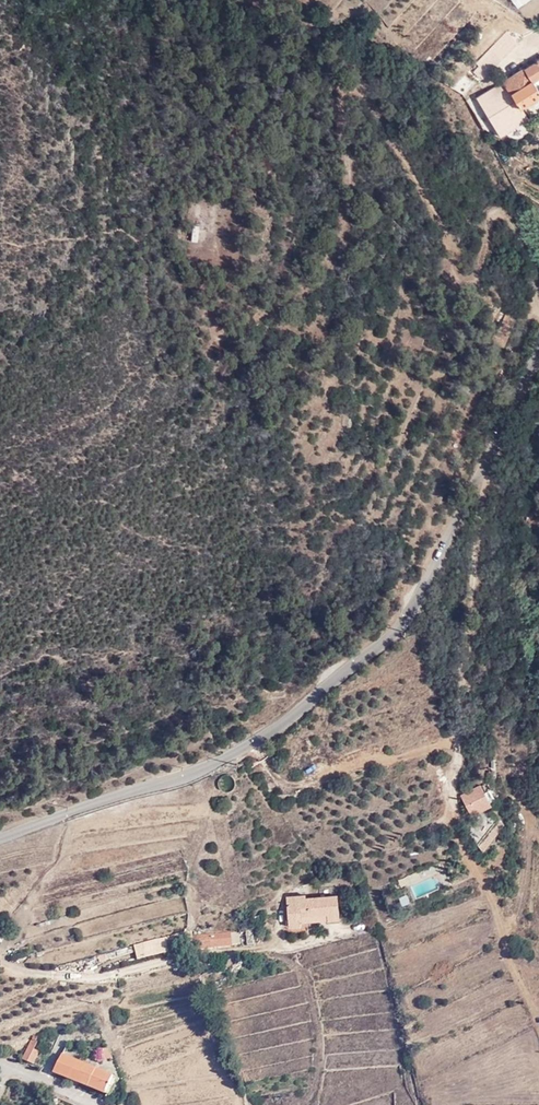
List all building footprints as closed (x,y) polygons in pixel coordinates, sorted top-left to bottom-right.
[(525,33),(519,27),(477,73),(482,79),(525,33)] [(501,137),(529,119),(523,107),(538,97),(538,90),(534,81),(538,78),(538,61),(478,98),(501,137)] [(461,795),(466,805),(485,794),(480,785),(461,795)] [(491,804),(485,794),(466,805),(472,815),(491,804)] [(467,838),(480,850),(504,825),(490,812),(467,838)] [(301,922),(339,918),(336,886),(319,888),(320,897),(305,898),(305,894),(286,897),(288,926),(301,925),(301,922)] [(214,937),(215,946),(239,943),(238,931),(214,934),(214,937)] [(193,948),(215,946),(214,937),(214,934),(192,937),(193,948)] [(201,969),(212,967),(210,957),(199,959),(201,969)] [(98,1062),(111,1058),(107,1047),(98,1049),(94,1060),(98,1062)] [(23,1059),(33,1064),(38,1054),(27,1050),(23,1059)] [(53,1073),(106,1095),(114,1077),(62,1054),(53,1073)]
